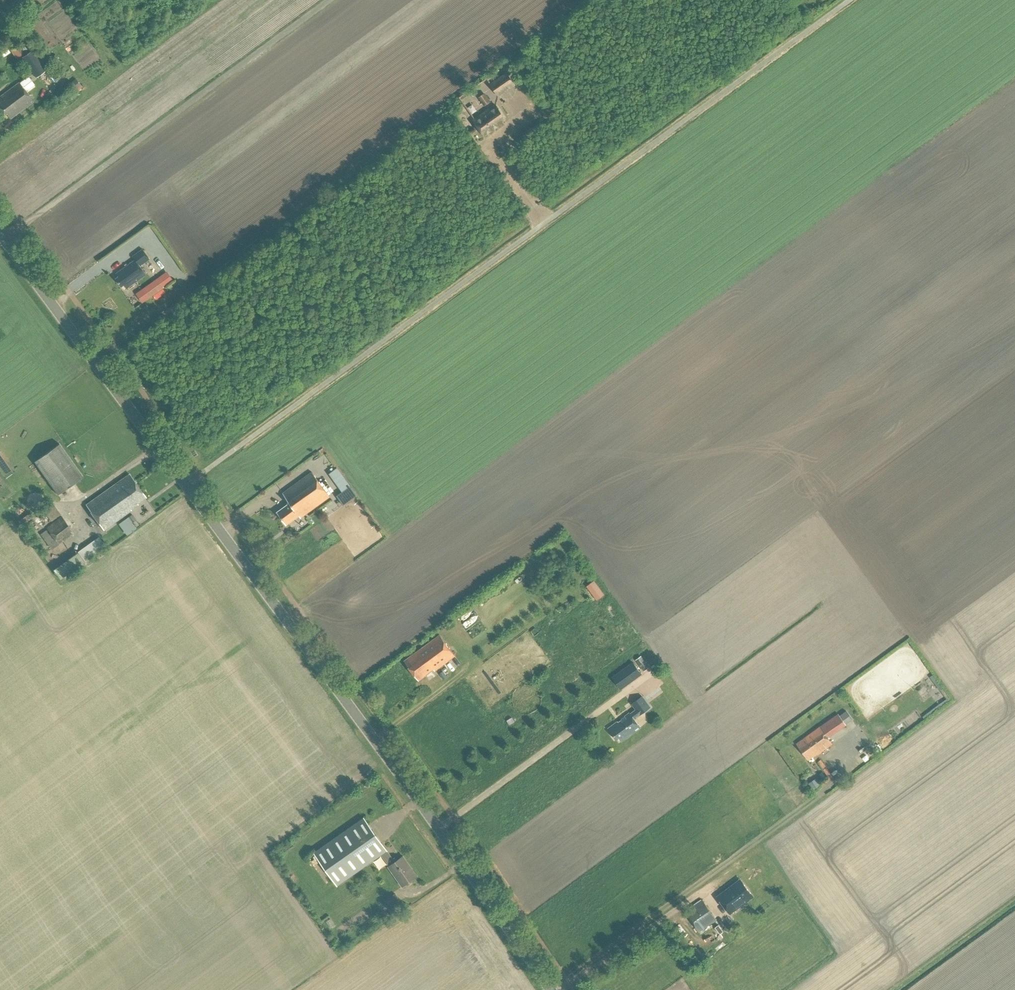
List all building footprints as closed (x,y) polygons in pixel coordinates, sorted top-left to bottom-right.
[(11,52),(7,47),(0,52),(0,59),(11,52)] [(22,55),(16,47),(10,50),(16,59),(22,55)] [(46,71),(32,50),(21,58),(36,78),(46,71)] [(58,68),(63,64),(55,54),(50,58),(58,68)] [(516,85),(507,72),(489,84),(499,97),(516,85)] [(29,76),(21,82),(28,91),(36,85),(29,76)] [(77,91),(82,87),(76,79),(71,82),(77,91)] [(0,97),(0,111),(3,115),(6,113),(10,118),(34,101),(20,82),(0,97)] [(478,97),(485,106),(492,102),(485,93),(478,97)] [(504,118),(495,105),(474,120),(485,136),(504,123),(502,120),(504,118)] [(115,278),(121,286),(124,284),(127,288),(146,274),(140,265),(150,258),(143,249),(133,256),(136,259),(116,273),(118,276),(115,278)] [(166,286),(160,277),(142,289),(148,298),(166,286)] [(34,462),(58,495),(83,477),(60,444),(34,462)] [(290,502),(277,512),(286,524),(298,515),(300,517),(330,496),(312,471),(283,493),(290,502)] [(86,505),(104,530),(132,510),(131,509),(137,504),(137,503),(145,497),(129,474),(86,505)] [(335,481),(342,491),(350,485),(343,476),(335,481)] [(23,524),(32,517),(29,513),(20,520),(23,524)] [(137,519),(133,513),(127,517),(131,523),(137,519)] [(73,533),(60,516),(46,528),(47,529),(40,534),(52,550),(59,544),(73,533)] [(98,551),(105,546),(98,536),(91,542),(98,551)] [(586,586),(597,600),(604,595),(594,580),(586,586)] [(455,655),(440,634),(404,660),(419,680),(434,669),(435,670),(455,655)] [(641,655),(635,659),(644,671),(649,667),(641,655)] [(634,662),(618,673),(626,685),(642,673),(634,662)] [(629,711),(608,727),(616,738),(619,736),(622,740),(631,735),(630,734),(640,727),(634,719),(651,707),(643,696),(632,704),(635,709),(630,713),(629,711)] [(819,726),(796,743),(808,759),(816,753),(817,754),(832,743),(828,737),(846,725),(838,713),(819,726)] [(820,785),(817,780),(810,784),(813,790),(820,785)] [(417,874),(404,855),(395,860),(365,817),(314,852),(337,886),(381,855),(402,885),(417,874)] [(769,864),(766,867),(761,860),(755,865),(760,871),(752,878),(756,883),(773,870),(769,864)] [(718,896),(728,910),(740,902),(741,904),(753,895),(743,882),(740,884),(737,880),(727,888),(727,889),(718,896)] [(395,893),(385,900),(391,908),(401,900),(395,893)] [(699,932),(716,920),(702,898),(684,910),(699,932)] [(729,932),(733,925),(727,922),(723,929),(729,932)]
